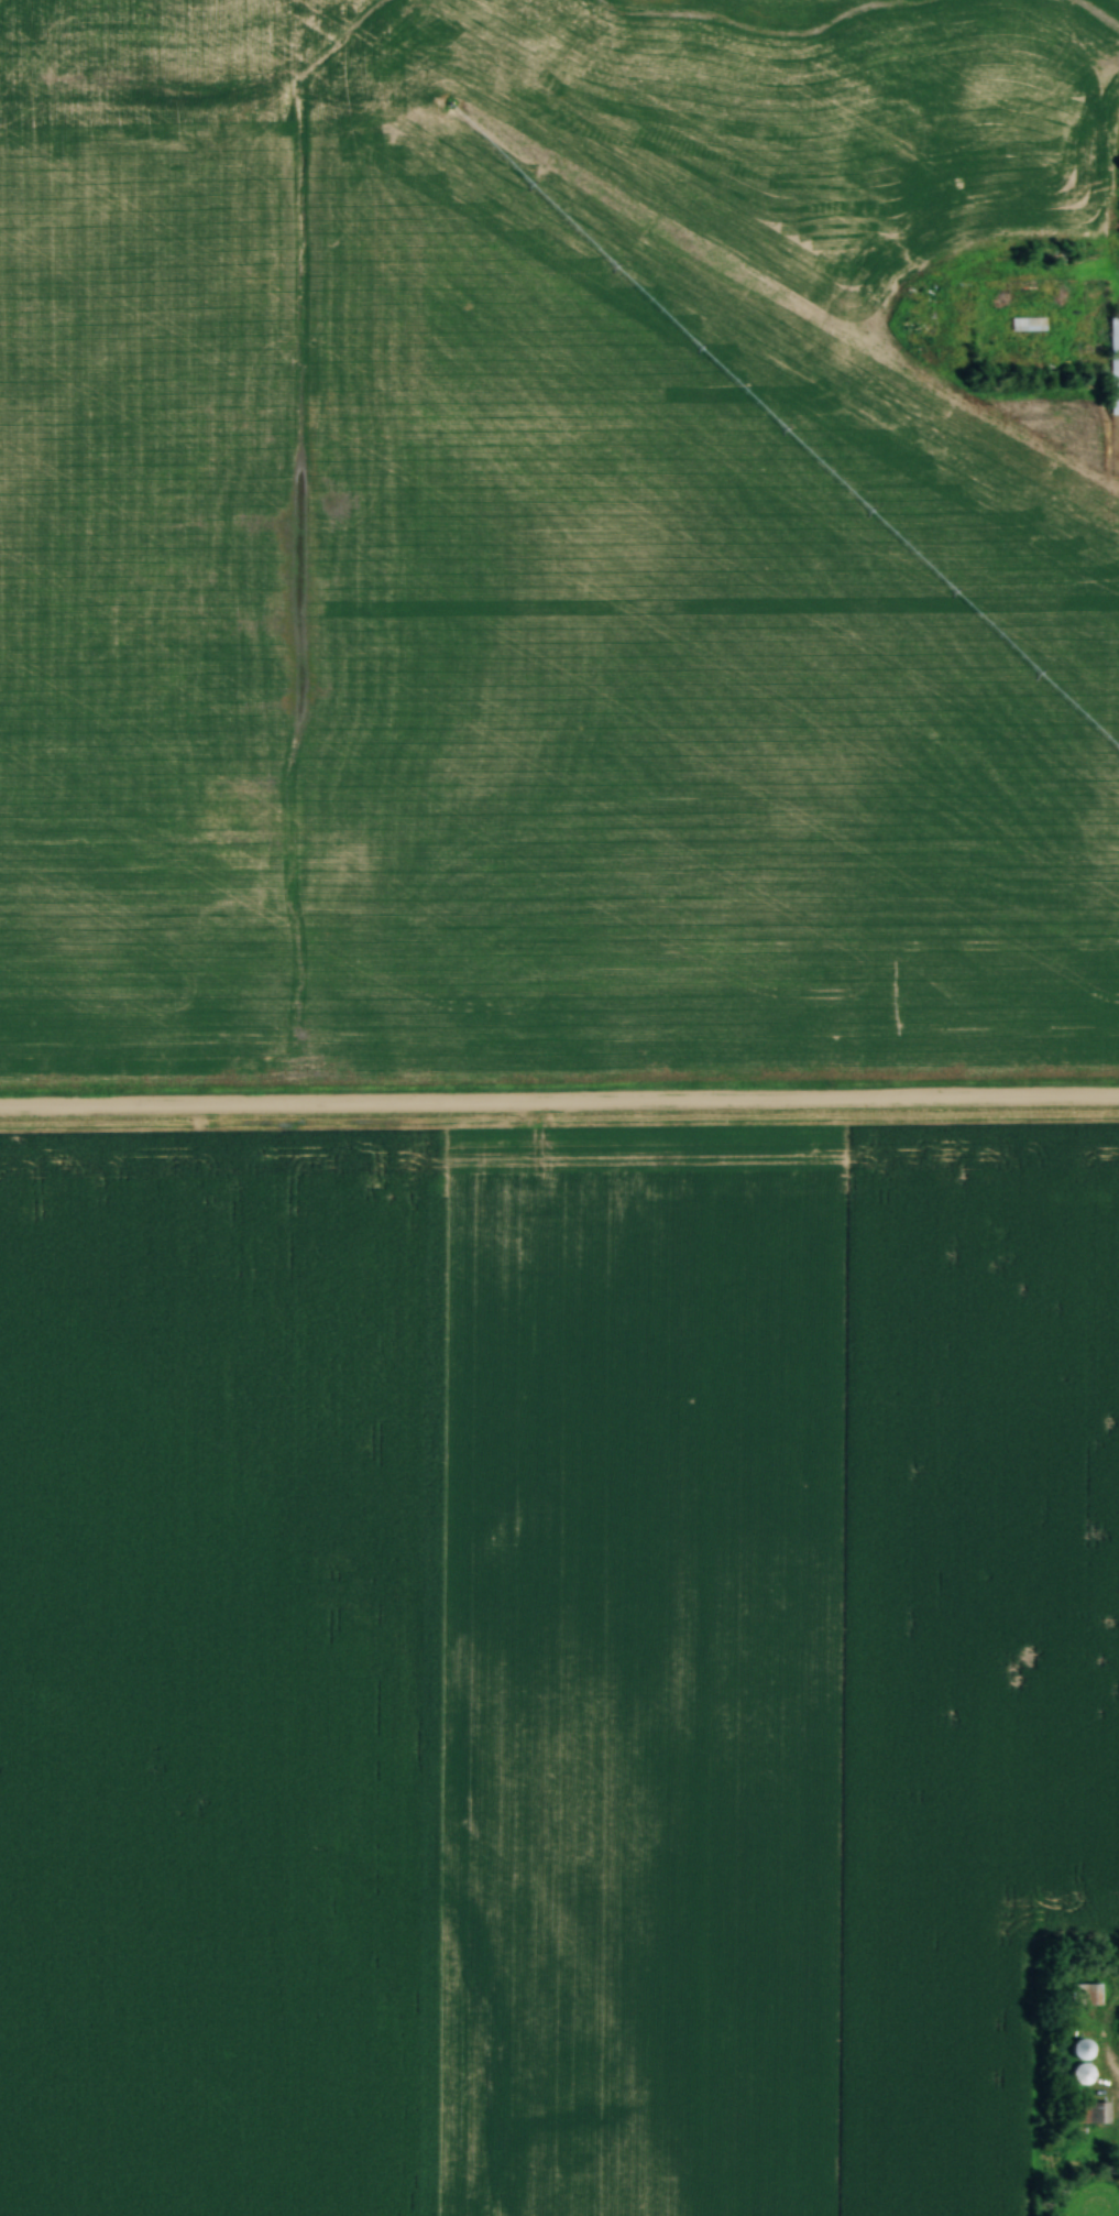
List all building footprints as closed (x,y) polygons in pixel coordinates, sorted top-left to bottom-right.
[(1109,315),(1109,413),(1118,413),(1118,315),(1109,315)] [(1047,332),(1047,316),(1011,316),(1011,332),(1047,332)] [(1074,2041),(1077,2059),(1095,2056),(1092,2038),(1074,2041)] [(1099,2069),(1081,2060),(1073,2078),(1090,2086),(1099,2069)] [(1101,2124),(1103,2104),(1095,2103),(1093,2123),(1101,2124)]
